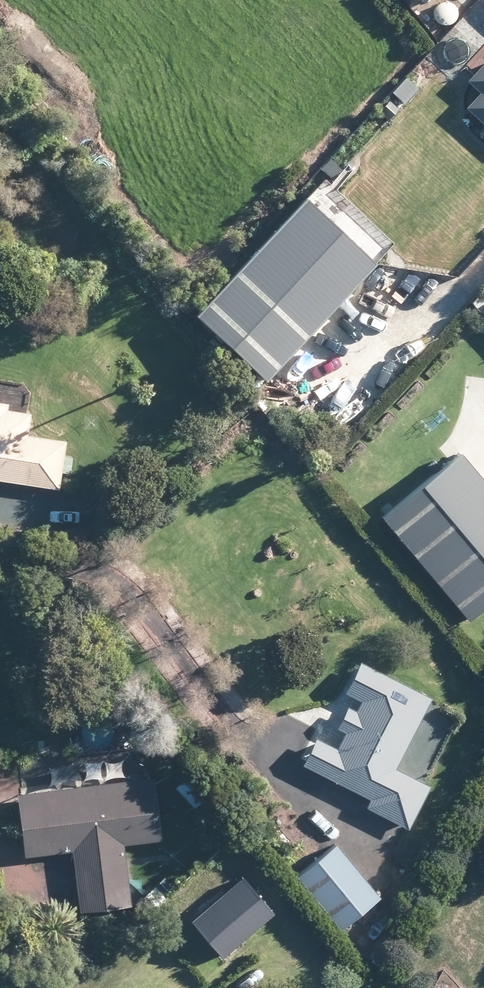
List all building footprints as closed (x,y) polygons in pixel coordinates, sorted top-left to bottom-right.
[(412,14),(428,0),(400,0),(412,14)] [(471,77),(464,84),(477,96),(462,111),(483,131),(483,63),(471,77)] [(372,267),(301,200),(193,317),(264,383),(372,267)] [(28,417),(4,413),(6,407),(0,407),(0,484),(8,485),(57,492),(57,488),(59,475),(68,477),(70,461),(60,460),(63,444),(25,438),(28,417)] [(457,457),(380,521),(466,622),(483,607),(483,488),(457,457)] [(383,678),(371,672),(358,665),(342,696),(358,703),(352,714),(345,710),(334,731),(343,736),(335,752),(313,740),(299,767),(367,803),(363,811),(402,831),(405,832),(427,789),(424,787),(393,771),(428,701),(383,678)] [(449,732),(455,721),(444,715),(438,725),(449,732)] [(127,905),(123,860),(121,848),(156,844),(149,782),(77,790),(15,796),(16,804),(21,850),(22,858),(69,853),(75,916),(128,910),(127,905)] [(378,899),(334,845),(294,877),(338,931),(378,899)] [(271,917),(242,882),(190,926),(220,961),(271,917)]
